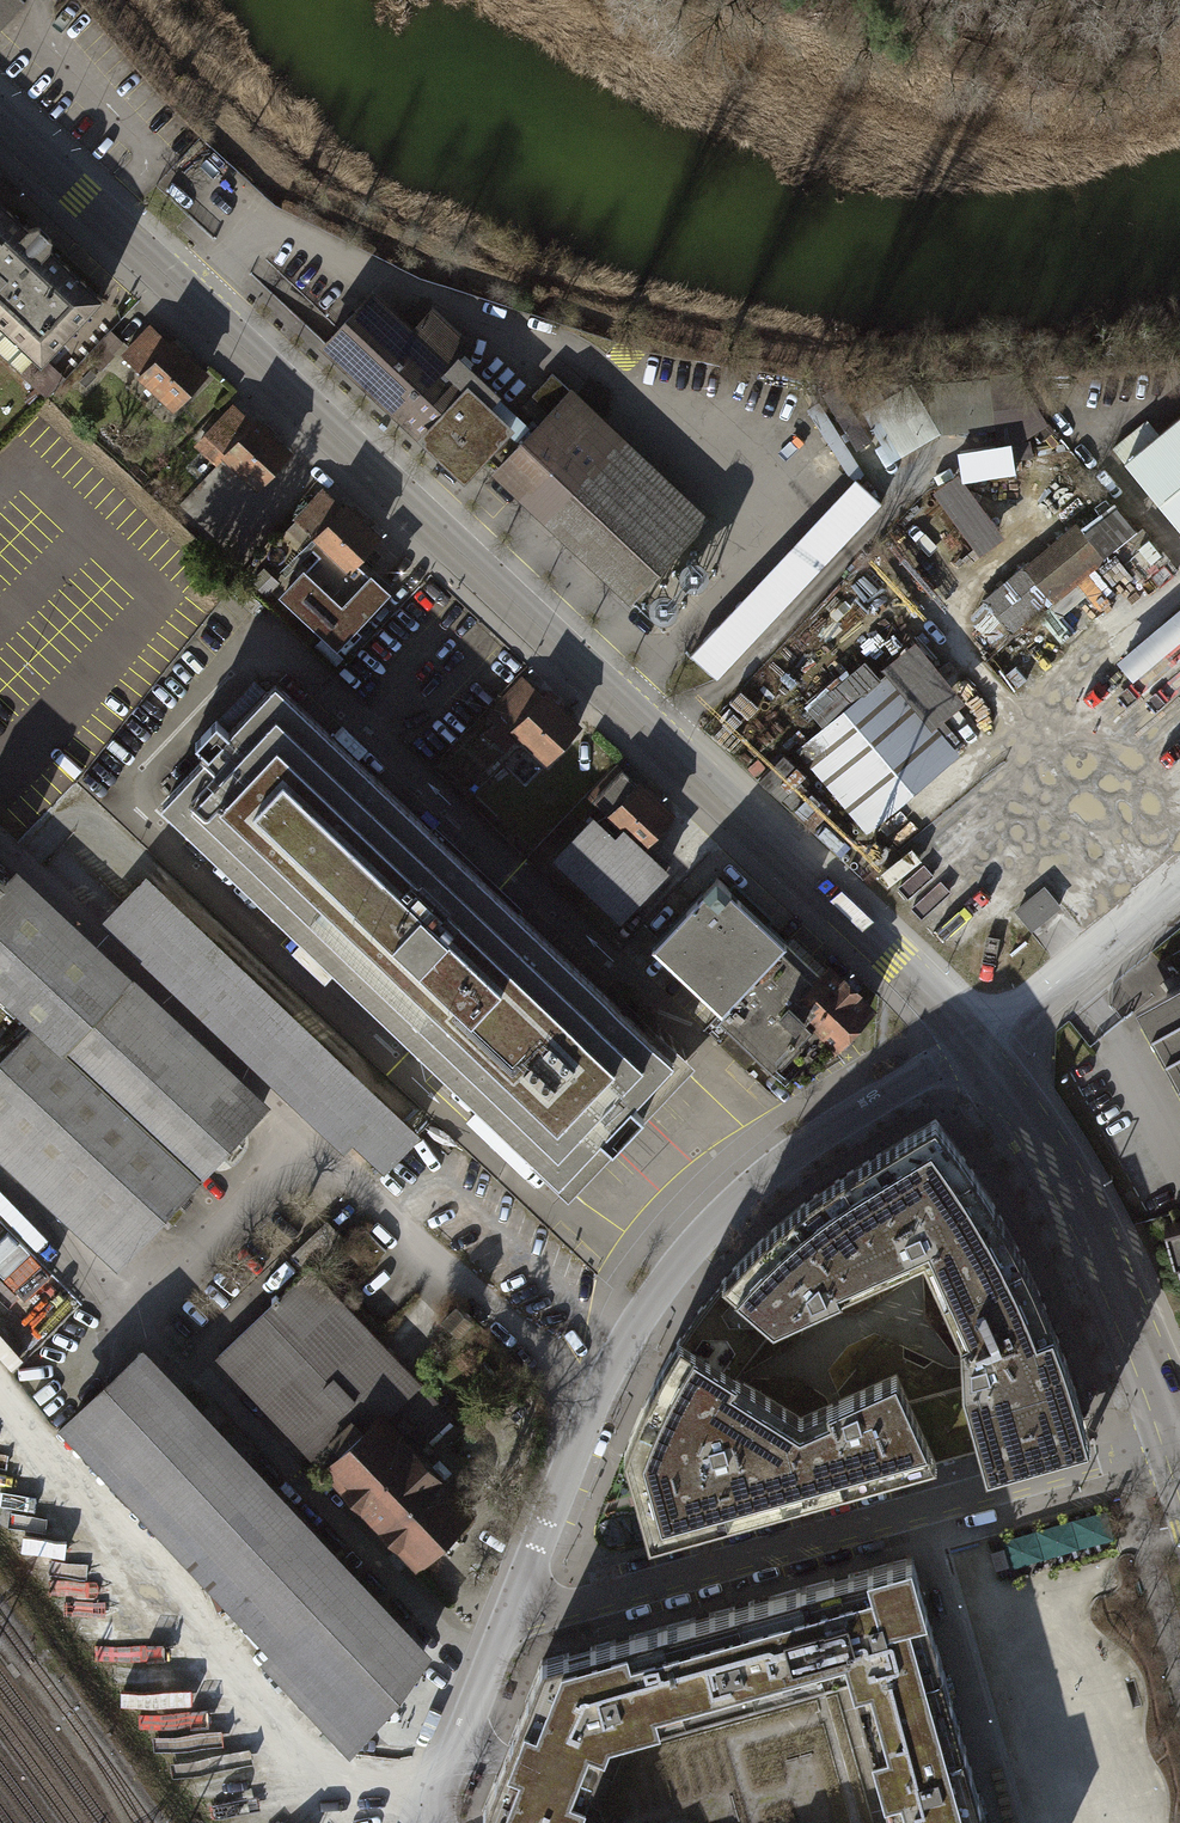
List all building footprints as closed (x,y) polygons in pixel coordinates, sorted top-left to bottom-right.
[(28,0),(27,0),(0,0),(0,31),(28,0)] [(41,363),(102,299),(0,202),(0,325),(41,363)] [(409,334),(369,296),(324,345),(465,476),(510,428),(487,407),(497,396),(470,370),(471,369),(460,357),(470,347),(431,311),(409,334)] [(171,345),(150,327),(123,356),(143,374),(141,376),(174,406),(203,374),(183,356),(189,350),(176,339),(171,345)] [(709,521),(571,391),(496,471),(634,600),(709,521)] [(509,434),(516,441),(533,424),(504,396),(497,403),(518,425),(509,434)] [(254,424),(234,406),(208,433),(228,452),(225,455),(257,486),(288,453),(255,422),(254,424)] [(1159,434),(1147,420),(1113,448),(1179,530),(1179,416),(1159,434)] [(1005,537),(958,473),(932,491),(979,557),(1005,537)] [(882,503),(856,478),(691,654),(717,679),(882,503)] [(377,538),(326,489),(281,536),(310,563),(281,594),(337,646),(388,592),(355,561),(377,538)] [(1105,556),(1077,523),(991,597),(1015,626),(1105,556)] [(1121,657),(1136,676),(1179,640),(1179,610),(1121,657)] [(966,702),(915,639),(881,667),(888,675),(800,747),(862,822),(952,749),(934,727),(966,702)] [(575,725),(522,676),(494,706),(515,725),(513,727),(546,757),(575,725)] [(487,883),(275,683),(160,803),(559,1179),(673,1059),(487,883)] [(623,830),(640,846),(671,814),(617,764),(587,796),(623,830)] [(665,869),(640,846),(623,830),(615,839),(593,818),(556,857),(620,917),(665,869)] [(434,1138),(149,870),(100,922),(344,1152),(353,1144),(393,1182),(434,1138)] [(116,1271),(268,1109),(17,874),(5,887),(0,883),(0,996),(32,1025),(0,1059),(0,1164),(116,1271)] [(722,1011),(787,941),(748,906),(717,876),(652,946),(722,1011)] [(1040,936),(1067,915),(1045,887),(1018,908),(1040,936)] [(801,954),(787,941),(722,1011),(719,1014),(780,1073),(791,1061),(828,1040),(794,1007),(823,976),(801,954)] [(869,1007),(829,969),(823,976),(794,1007),(828,1040),(834,1045),(837,1042),(841,1045),(855,1030),(851,1026),(869,1007)] [(1136,1010),(1179,1090),(1179,986),(1136,1010)] [(674,1059),(635,1102),(649,1115),(689,1071),(674,1059)] [(1005,1223),(992,1202),(985,1189),(972,1169),(962,1154),(935,1118),(868,1160),(852,1170),(841,1177),(823,1190),(808,1201),(782,1222),(761,1242),(738,1266),(720,1286),(704,1306),(686,1330),(665,1366),(640,1414),(624,1453),(649,1541),(885,1475),(962,1453),(980,1447),(986,1470),(1090,1442),(1080,1404),(1064,1355),(1059,1339),(1042,1299),(1034,1280),(1014,1241),(1005,1223)] [(1171,1219),(1179,1252),(1179,1217),(1171,1219)] [(444,1414),(304,1265),(217,1347),(326,1464),(379,1415),(408,1447),(444,1414)] [(360,1722),(422,1653),(140,1351),(74,1413),(191,1540),(248,1601),(360,1722)] [(379,1415),(326,1464),(417,1560),(469,1511),(408,1447),(379,1415)] [(489,1822),(575,1822),(570,1811),(603,1725),(657,1710),(660,1721),(799,1682),(795,1667),(846,1653),(894,1822),(986,1822),(964,1746),(943,1669),(911,1556),(875,1567),(801,1589),(777,1595),(678,1622),(662,1627),(648,1631),(578,1651),(542,1661),(483,1810),(489,1822)]
